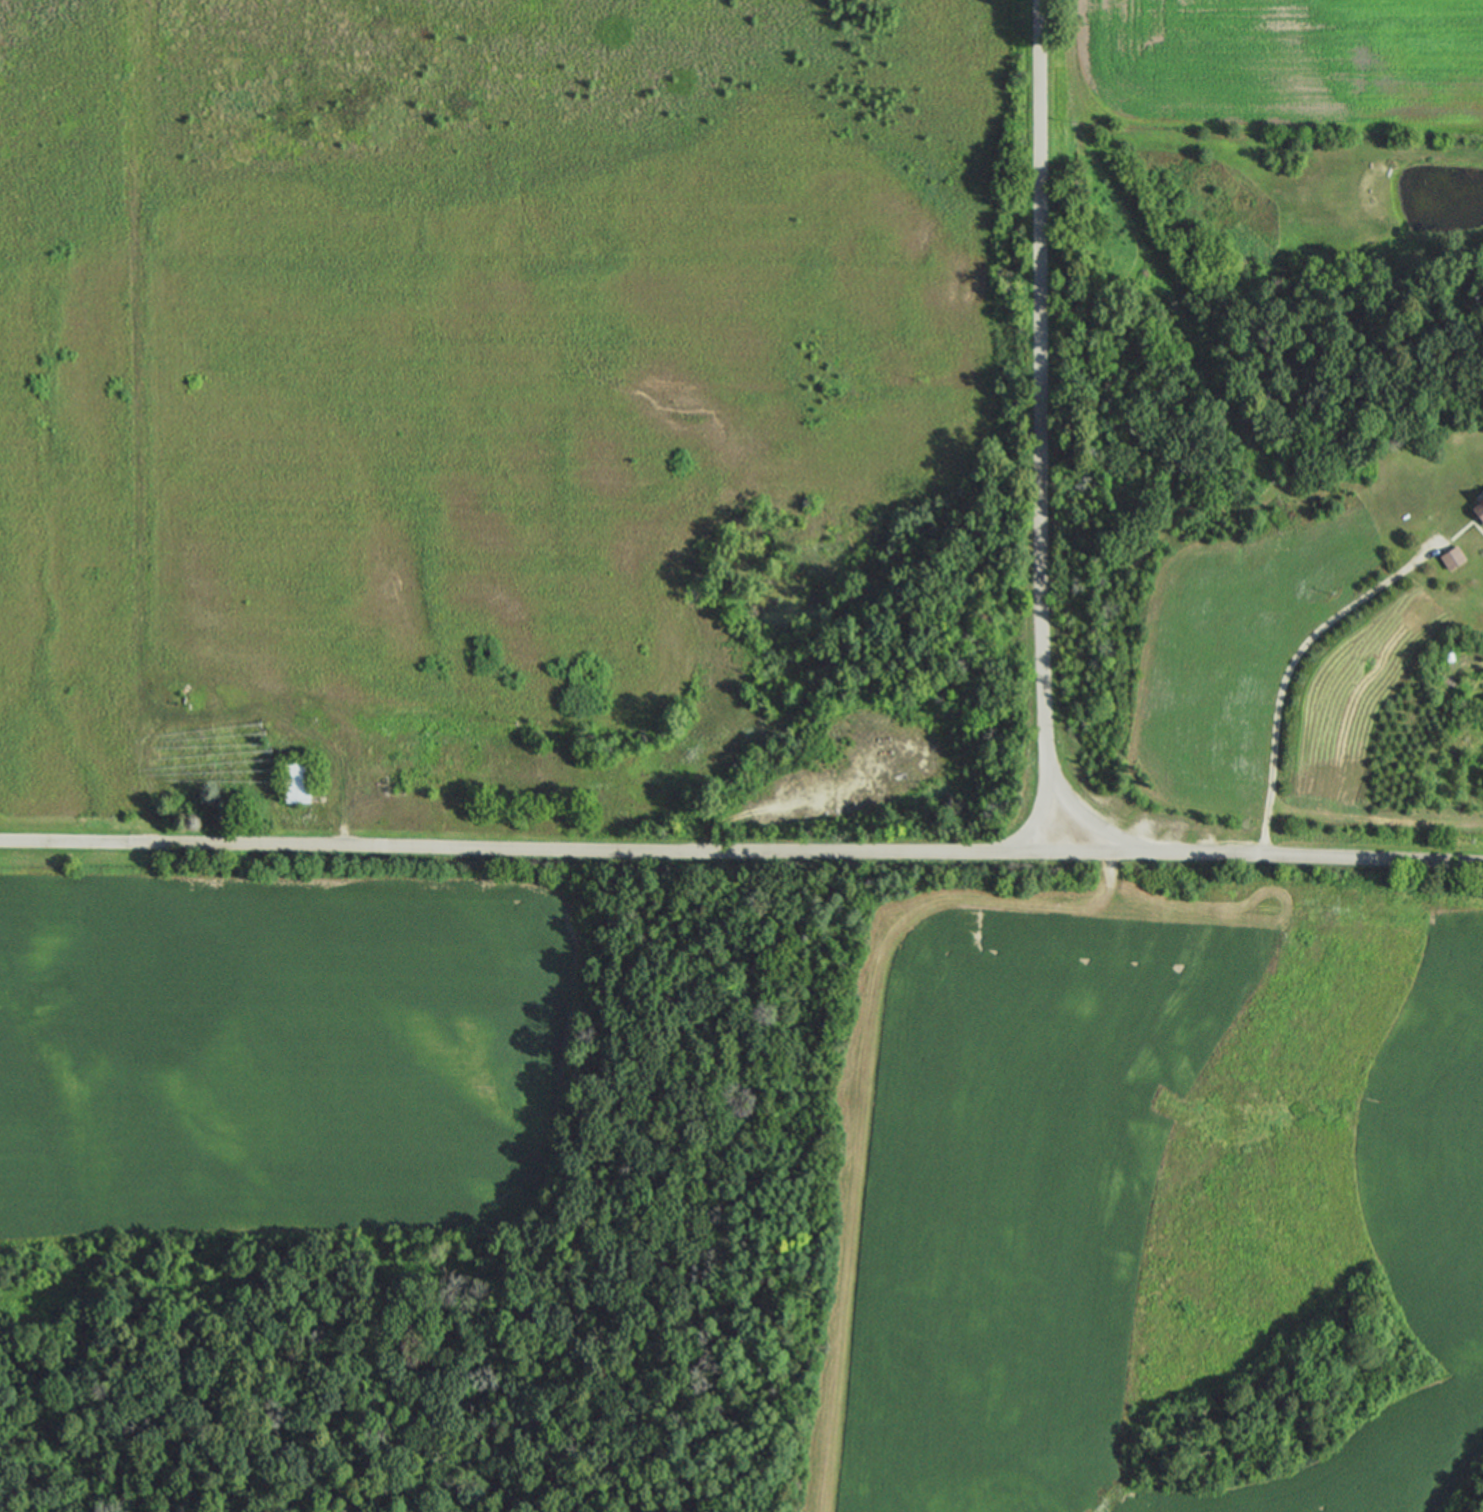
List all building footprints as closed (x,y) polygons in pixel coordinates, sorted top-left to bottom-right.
[(1482,523),(1482,492),(1476,498),(1478,501),(1471,507),(1482,523)] [(1466,559),(1457,544),(1438,555),(1448,570),(1466,559)] [(284,802),(309,802),(309,759),(284,759),(284,802)]
